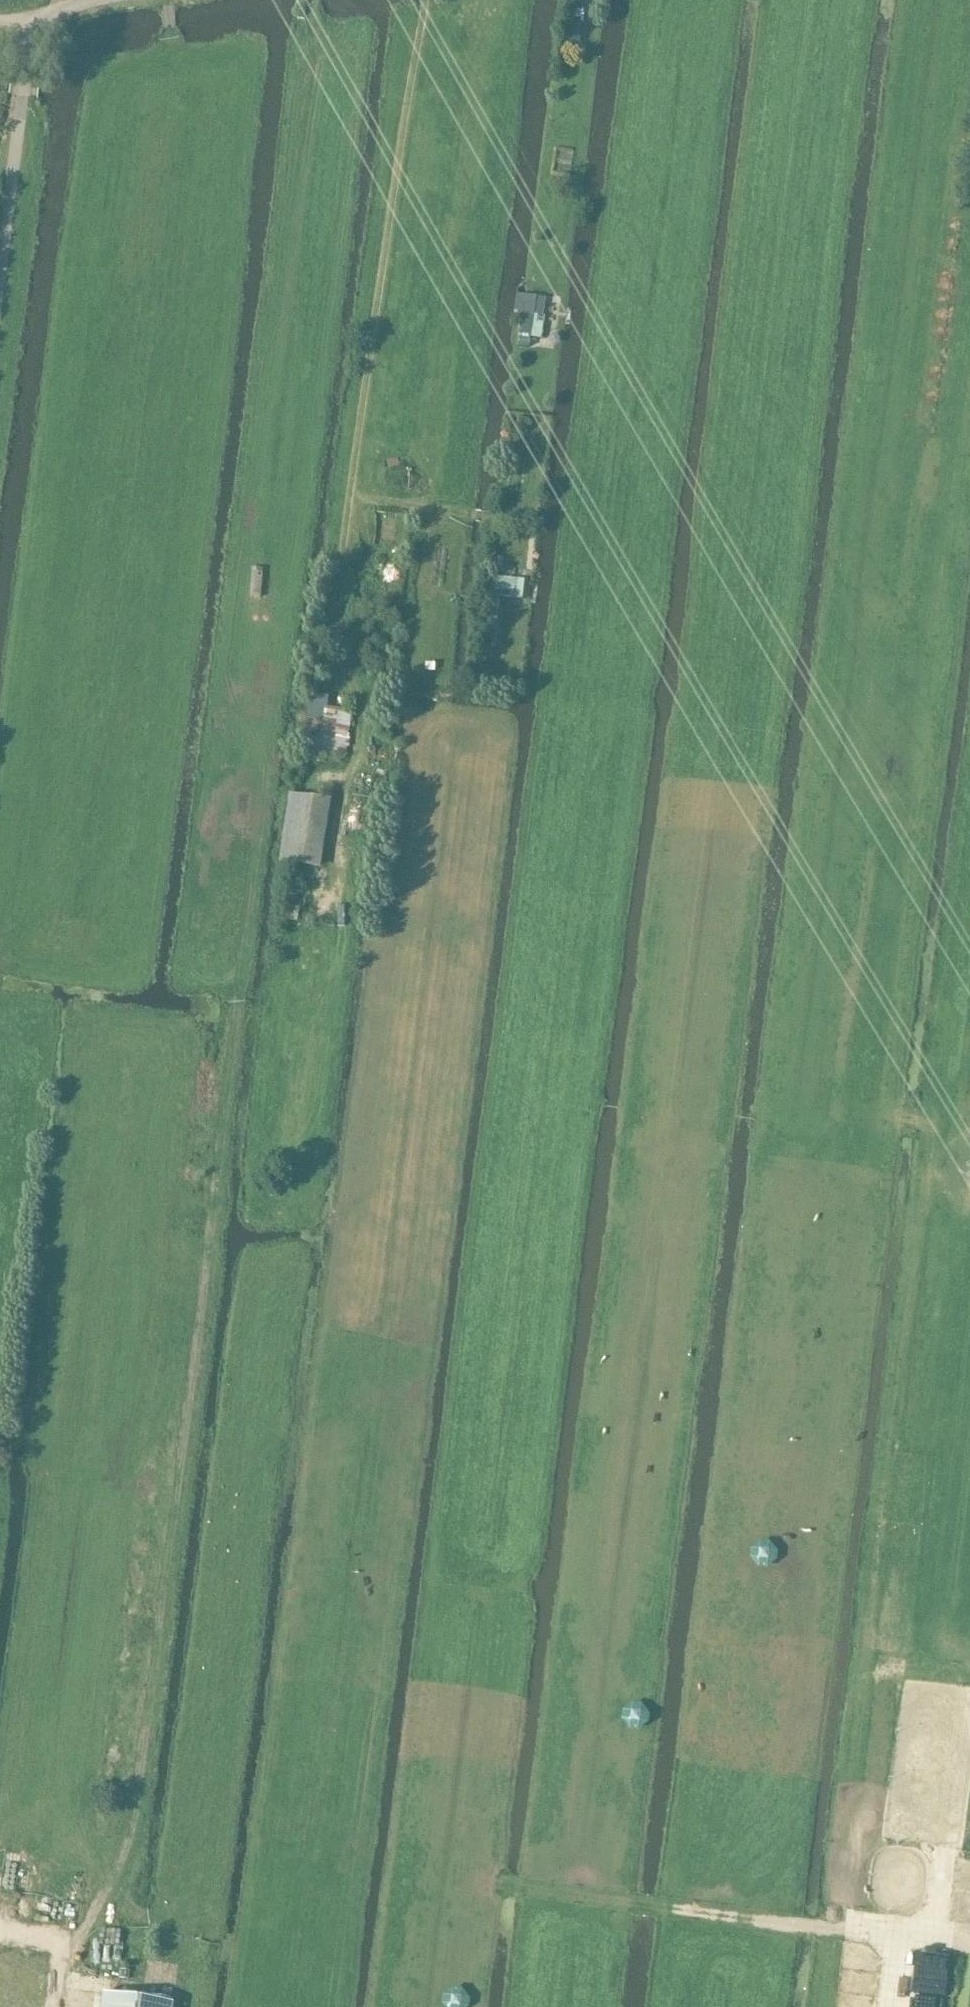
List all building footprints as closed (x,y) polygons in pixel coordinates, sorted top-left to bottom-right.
[(534,299),(518,297),(515,333),(531,334),(534,299)] [(501,568),(485,566),(480,608),(496,610),(501,568)] [(333,718),(313,716),(308,752),(328,755),(333,718)] [(329,805),(289,801),(283,860),(323,864),(329,805)] [(103,2006),(174,2006),(174,2005),(105,1995),(103,2006)]
